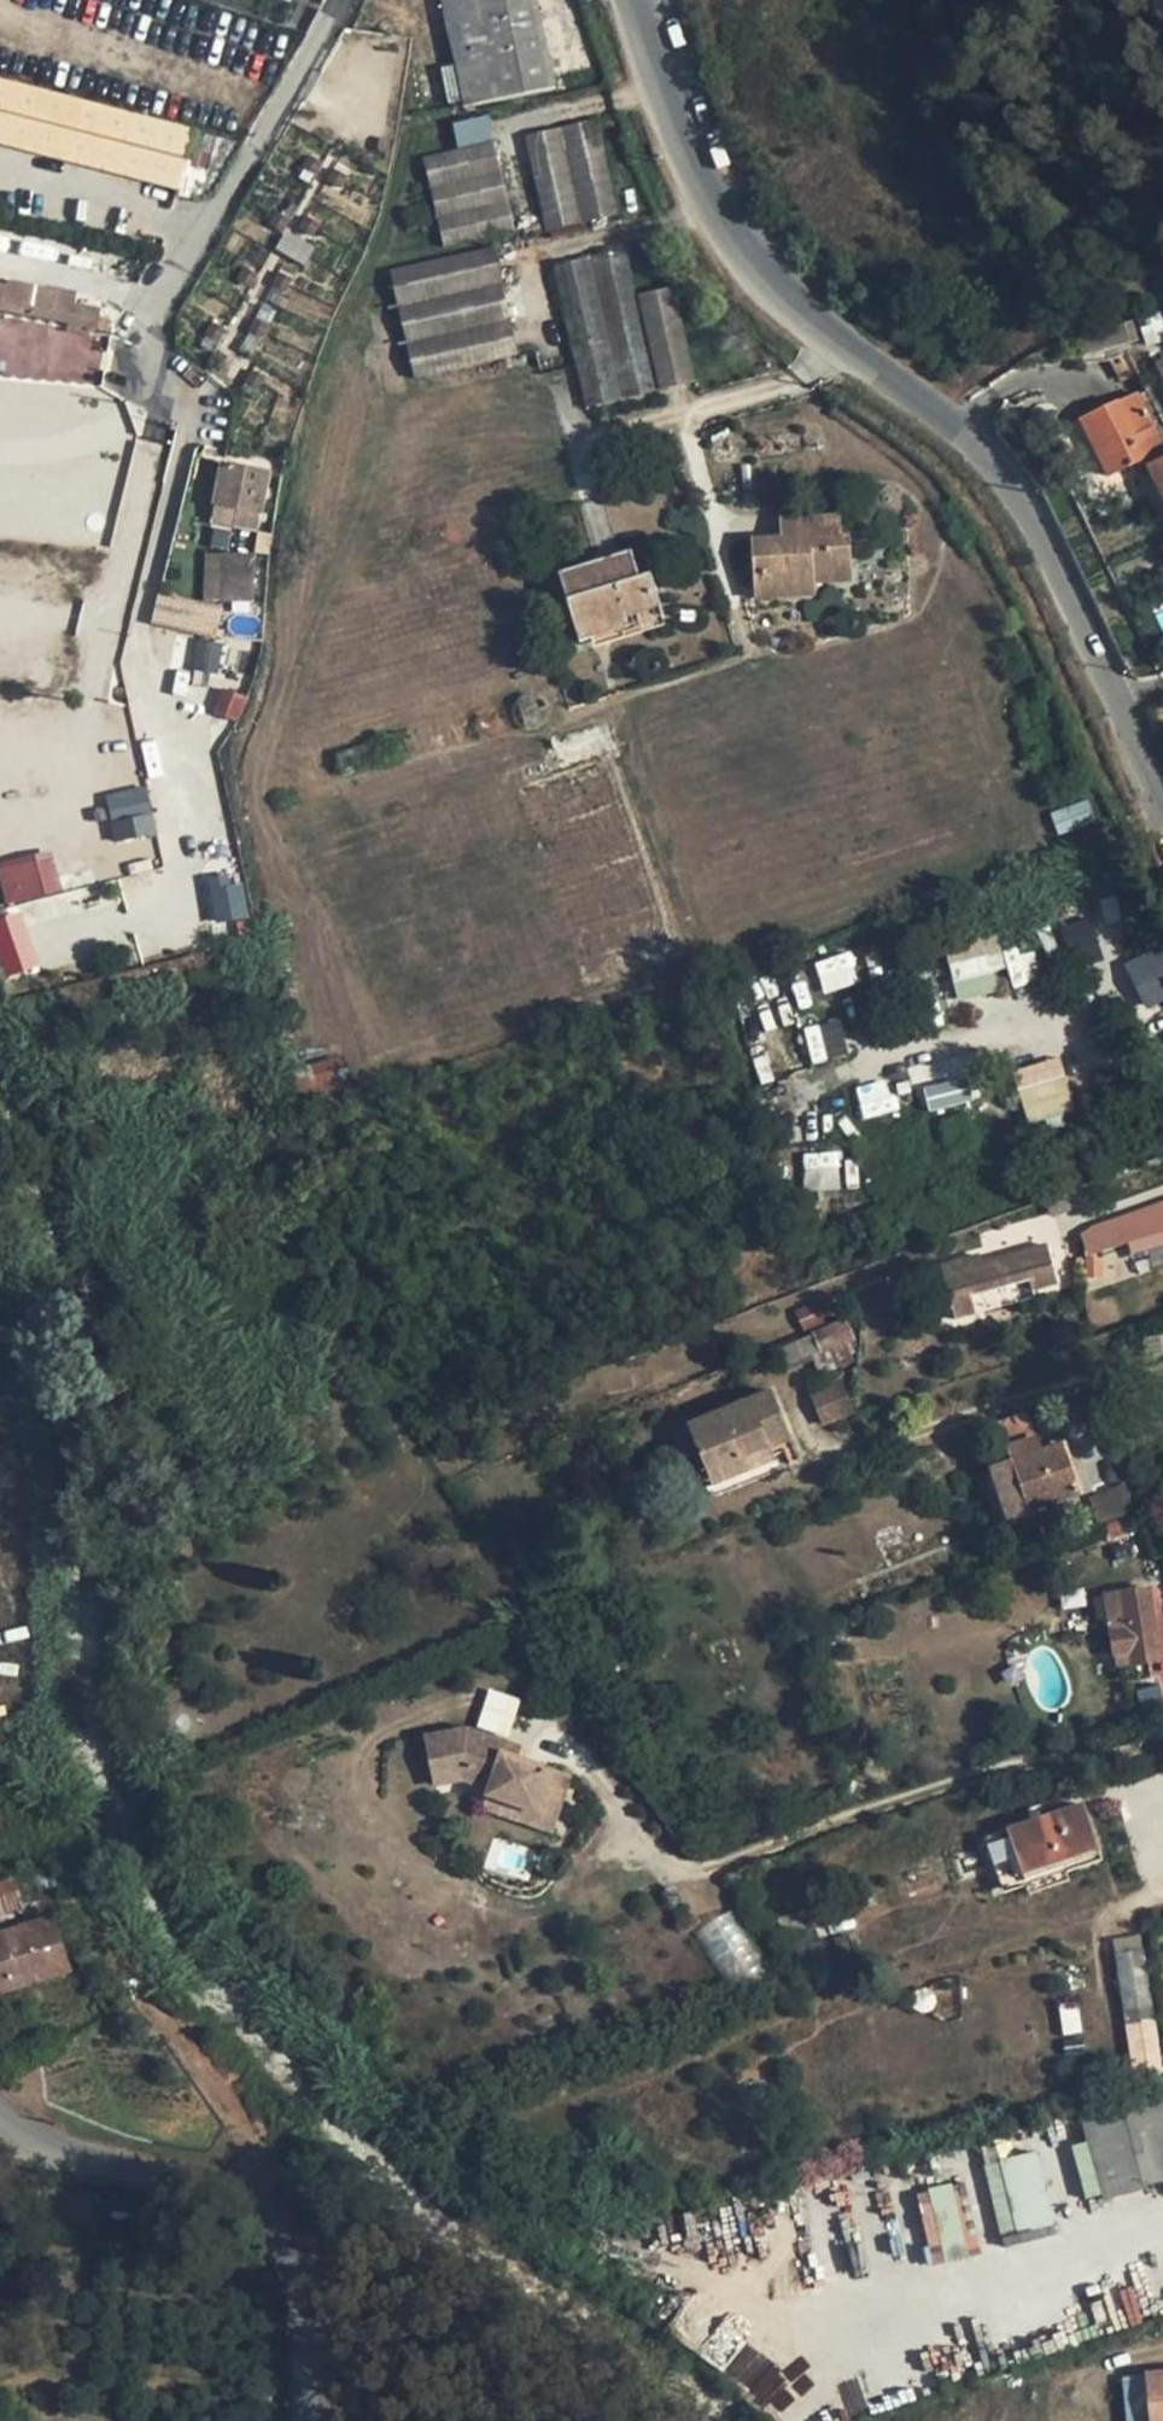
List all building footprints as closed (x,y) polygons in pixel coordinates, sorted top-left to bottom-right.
[(466,113),(559,92),(540,0),(438,0),(466,113)] [(192,130),(0,81),(0,142),(177,188),(183,163),(191,132),(192,130)] [(598,119),(522,135),(542,233),(618,217),(598,119)] [(214,138),(191,132),(183,163),(207,169),(214,138)] [(516,234),(493,140),(423,159),(443,247),(516,234)] [(518,356),(491,247),(389,269),(413,378),(518,356)] [(627,250),(551,265),(583,410),(658,391),(637,297),(627,250)] [(8,286),(0,284),(0,309),(27,314),(33,286),(8,281),(8,286)] [(27,314),(66,322),(95,328),(98,309),(52,300),(54,290),(33,286),(27,314)] [(696,382),(673,288),(637,297),(658,391),(696,382)] [(1137,320),(1146,345),(1162,339),(1162,329),(1158,313),(1137,320)] [(1113,347),(1138,336),(1134,320),(1079,335),(1084,356),(1113,347)] [(66,322),(65,329),(93,334),(95,328),(66,322)] [(1113,347),(1123,368),(1129,365),(1147,355),(1138,336),(1113,347)] [(1147,355),(1129,365),(1135,375),(1152,366),(1147,355)] [(1154,360),(1162,380),(1162,356),(1154,360)] [(1148,467),(1162,459),(1162,442),(1138,392),(1081,421),(1108,476),(1144,458),(1148,467)] [(1148,467),(1162,497),(1162,459),(1148,467)] [(212,522),(257,531),(260,514),(263,515),(271,473),(221,463),(213,505),(215,505),(212,522)] [(774,586),(812,584),(850,582),(848,534),(839,535),(838,515),(781,518),(782,538),(783,549),(754,550),(755,574),(773,573),(774,586)] [(754,550),(783,549),(782,538),(753,539),(754,550)] [(626,618),(661,607),(651,576),(640,579),(631,551),(559,574),(580,642),(629,627),(626,618)] [(222,608),(224,554),(208,554),(206,604),(222,608)] [(254,555),(224,554),(222,608),(253,608),(254,555)] [(773,573),(755,574),(756,598),(774,597),(774,586),(773,573)] [(812,584),(774,586),(774,597),(812,595),(812,584)] [(222,608),(206,604),(159,595),(152,624),(216,637),(222,608)] [(667,626),(661,607),(626,618),(629,627),(632,637),(667,626)] [(632,637),(629,627),(580,642),(582,652),(632,637)] [(187,664),(216,671),(222,644),(192,638),(187,664)] [(246,698),(223,689),(213,713),(237,722),(246,698)] [(403,731),(392,735),(398,756),(409,752),(403,731)] [(148,786),(104,791),(110,839),(154,834),(148,786)] [(0,860),(0,883),(6,905),(62,891),(50,847),(0,860)] [(246,917),(242,876),(208,879),(212,920),(246,917)] [(35,969),(23,908),(0,913),(0,976),(35,969)] [(1006,988),(1036,980),(1021,929),(944,950),(958,1000),(1006,987),(1006,988)] [(1162,998),(1162,949),(1162,947),(1124,965),(1144,1008),(1162,998)] [(851,952),(814,962),(822,992),(859,983),(851,952)] [(823,1025),(832,1055),(847,1050),(837,1020),(823,1025)] [(1027,1123),(1074,1108),(1058,1056),(1011,1070),(1027,1123)] [(341,1059),(293,1072),(304,1109),(351,1095),(341,1059)] [(856,1085),(862,1118),(894,1113),(888,1079),(856,1085)] [(963,1079),(923,1084),(926,1109),(966,1103),(963,1079)] [(804,1189),(841,1189),(840,1151),(803,1152),(804,1189)] [(1120,1218),(1126,1234),(1142,1228),(1144,1236),(1162,1230),(1162,1203),(1120,1218)] [(993,1228),(997,1242),(1000,1242),(1043,1229),(1060,1224),(1057,1210),(993,1228)] [(1004,1257),(1048,1244),(1043,1229),(1000,1242),(1002,1249),(1004,1257)] [(981,1244),(977,1230),(960,1236),(965,1249),(981,1244)] [(1144,1236),(1148,1248),(1162,1244),(1162,1230),(1144,1236)] [(940,1267),(948,1294),(1031,1269),(1053,1263),(1048,1244),(1004,1257),(1002,1249),(940,1267)] [(1053,1263),(1031,1269),(1036,1290),(1071,1280),(1068,1268),(1056,1271),(1053,1263)] [(948,1294),(940,1267),(926,1271),(933,1298),(948,1294)] [(901,1310),(930,1300),(927,1287),(911,1292),(909,1284),(894,1288),(901,1310)] [(855,1340),(847,1318),(812,1331),(813,1334),(795,1342),(801,1360),(820,1353),(855,1340)] [(1143,1340),(1146,1357),(1162,1354),(1162,1336),(1143,1340)] [(857,1347),(855,1340),(820,1353),(827,1372),(855,1362),(852,1354),(855,1353),(854,1348),(857,1347)] [(812,1394),(824,1423),(852,1412),(839,1382),(812,1394)] [(688,1426),(711,1485),(774,1460),(769,1447),(763,1430),(784,1422),(772,1392),(688,1426)] [(999,1422),(1006,1446),(1033,1436),(1026,1412),(999,1422)] [(784,1422),(763,1430),(769,1447),(790,1439),(784,1422)] [(1033,1436),(1006,1446),(1005,1447),(1011,1462),(1043,1451),(1037,1435),(1033,1436)] [(992,1469),(1008,1518),(1080,1493),(1063,1444),(1043,1451),(1011,1462),(992,1469)] [(1089,1498),(1097,1524),(1133,1512),(1125,1486),(1089,1498)] [(1148,1590),(1107,1596),(1118,1666),(1159,1659),(1148,1590)] [(1162,1717),(1162,1693),(1160,1682),(1134,1687),(1139,1725),(1162,1717)] [(509,1735),(519,1696),(487,1688),(477,1727),(509,1735)] [(553,1771),(517,1759),(503,1754),(507,1743),(467,1729),(424,1737),(433,1785),(463,1780),(489,1788),(487,1795),(538,1813),(553,1771)] [(507,1743),(503,1754),(517,1759),(521,1748),(507,1743)] [(570,1777),(553,1771),(538,1813),(551,1830),(570,1777)] [(551,1830),(538,1813),(487,1795),(483,1808),(551,1830)] [(1097,1849),(1082,1804),(1008,1830),(1024,1873),(1097,1849)] [(1024,1873),(1008,1830),(986,1837),(1001,1881),(1024,1873)] [(1027,1884),(1101,1860),(1097,1849),(1024,1873),(1027,1884)] [(15,1875),(25,1902),(62,1890),(52,1863),(15,1875)] [(15,1875),(0,1880),(0,1910),(25,1902),(15,1875)] [(70,1970),(53,1917),(0,1934),(0,1992),(70,1970)] [(736,1922),(702,1943),(728,1987),(763,1964),(736,1922)] [(1115,1954),(1144,1948),(1142,1936),(1113,1941),(1115,1954)] [(1115,1954),(1121,1992),(1150,1987),(1144,1948),(1115,1954)] [(1150,1987),(1121,1992),(1126,2025),(1156,2020),(1150,1987)] [(1080,2115),(1104,2201),(1146,2189),(1145,2186),(1162,2181),(1162,2094),(1080,2115)] [(1042,2153),(987,2159),(995,2233),(1050,2227),(1042,2153)] [(918,2190),(932,2260),(970,2252),(956,2183),(918,2190)] [(726,2321),(703,2350),(725,2367),(748,2338),(726,2321)] [(804,2391),(753,2341),(725,2369),(762,2406),(781,2387),(795,2400),(804,2391)] [(1126,2420),(1146,2420),(1142,2373),(1122,2374),(1126,2420)] [(1146,2374),(1151,2420),(1162,2420),(1162,2373),(1146,2374)]
